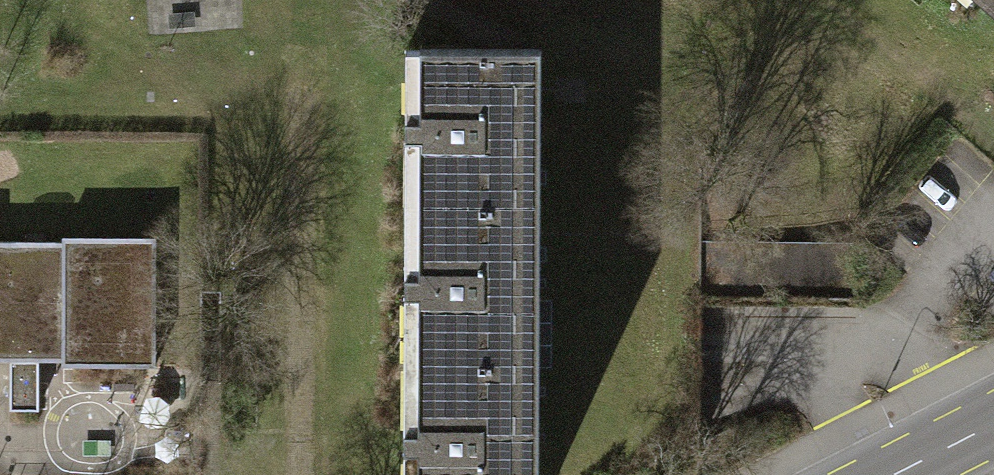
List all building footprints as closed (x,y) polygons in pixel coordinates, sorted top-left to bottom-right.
[(415,204),(536,204),(535,47),(416,47),(417,117),(400,117),(400,137),(414,137),(415,204)] [(416,361),(537,361),(536,204),(415,204),(415,273),(399,273),(399,292),(416,292),(416,361)] [(0,241),(0,360),(10,360),(37,361),(150,361),(151,242),(0,241)] [(861,241),(698,243),(699,307),(862,305),(861,241)] [(37,361),(10,360),(10,409),(38,409),(37,361)] [(416,361),(416,425),(399,425),(399,447),(416,447),(416,474),(537,474),(537,361),(416,361)]
